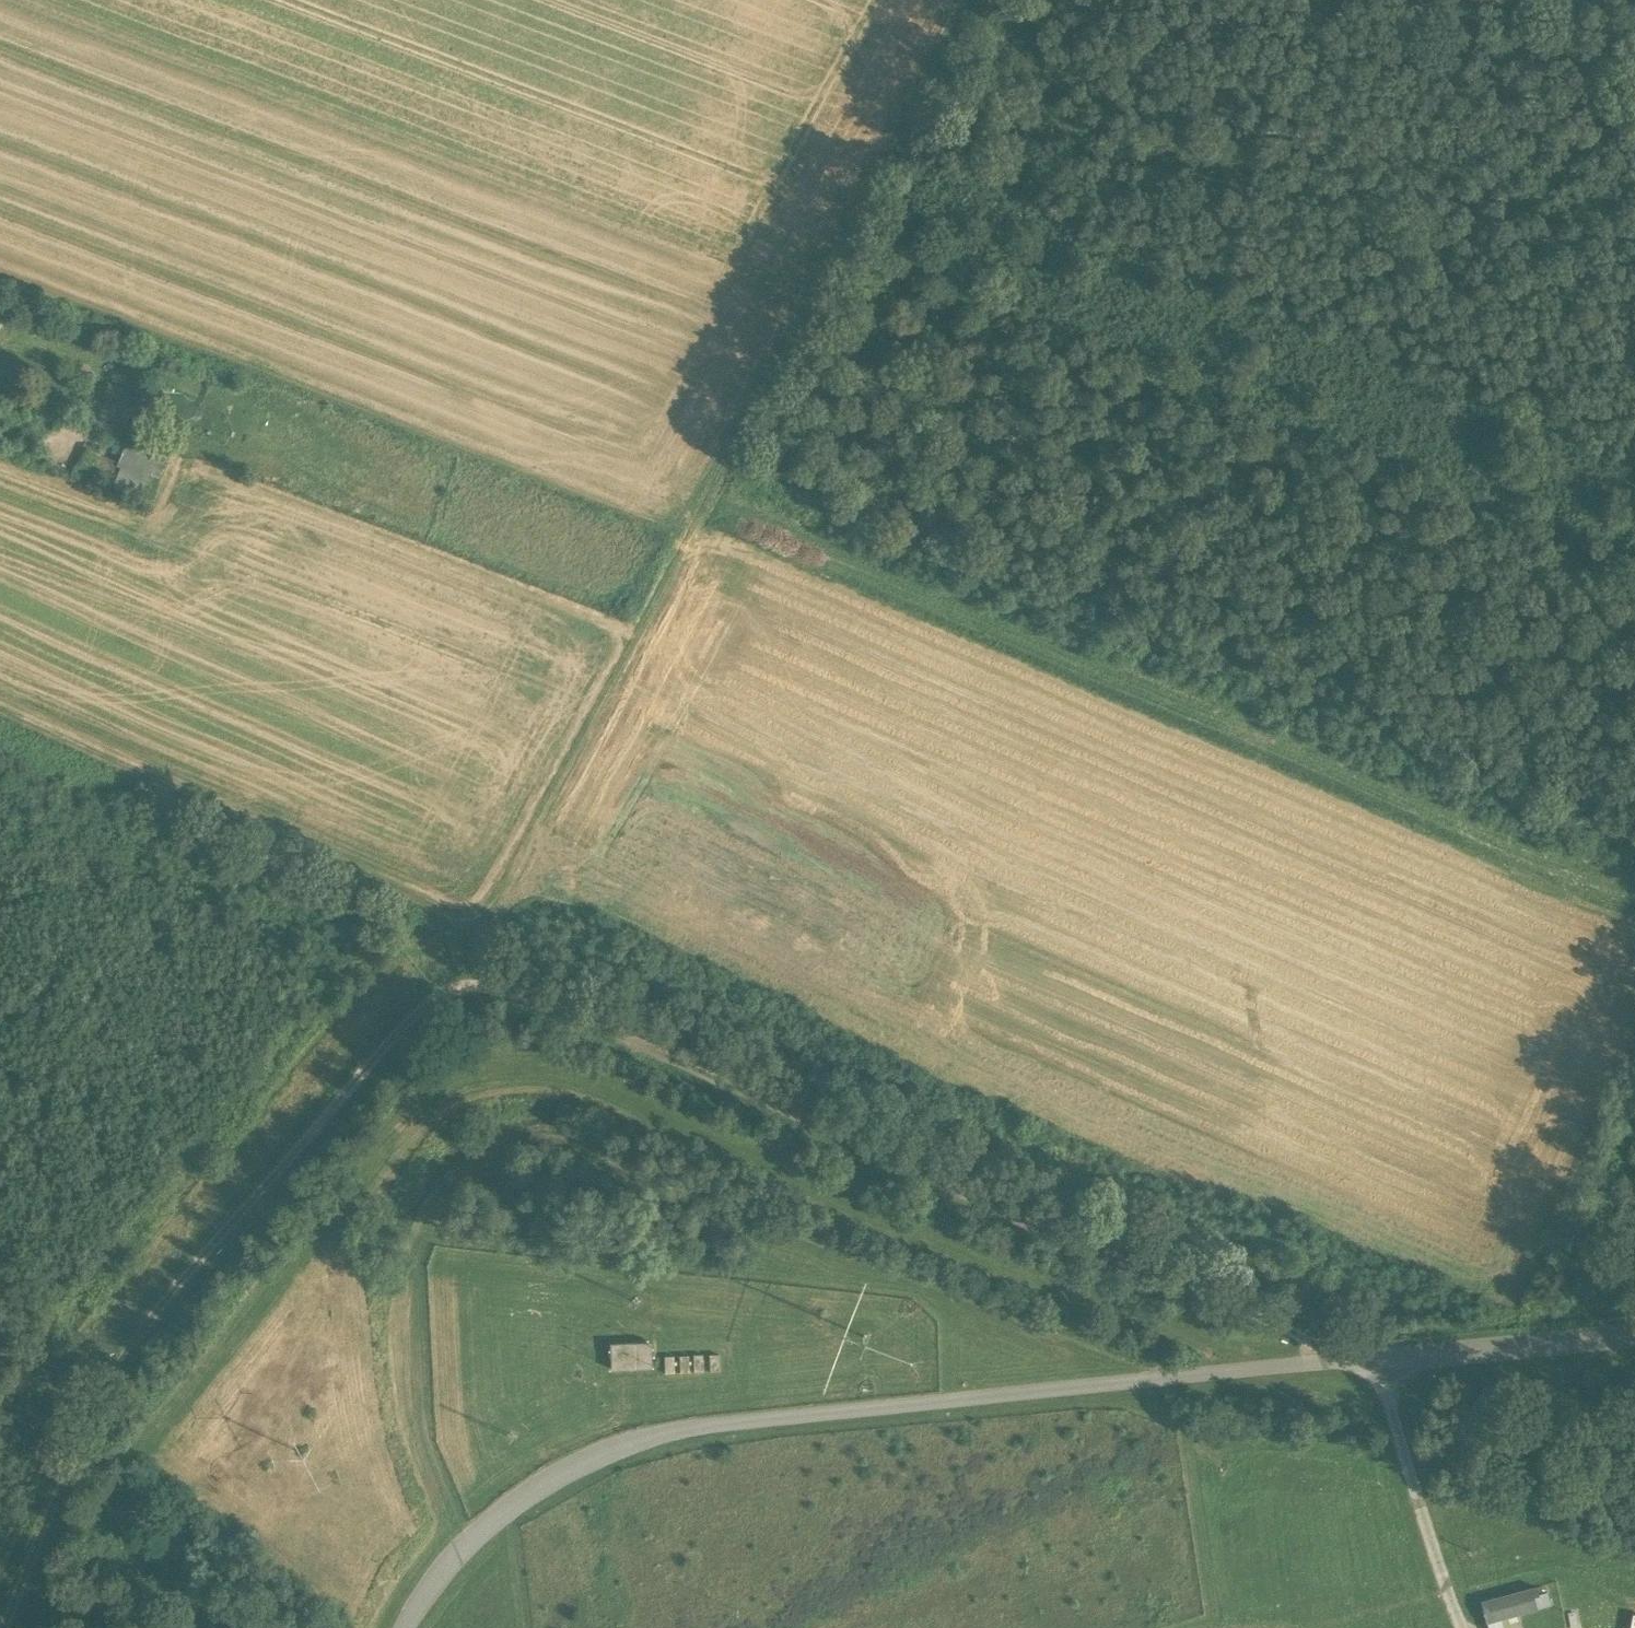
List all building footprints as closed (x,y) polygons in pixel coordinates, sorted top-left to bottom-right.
[(144,400),(125,399),(124,418),(142,419),(144,400)] [(119,461),(87,448),(81,466),(113,478),(107,492),(139,505),(157,456),(126,445),(119,461)] [(650,1340),(611,1342),(612,1367),(651,1365),(650,1340)] [(1481,1600),(1490,1627),(1511,1627),(1507,1615),(1542,1605),(1536,1584),(1481,1600)]
